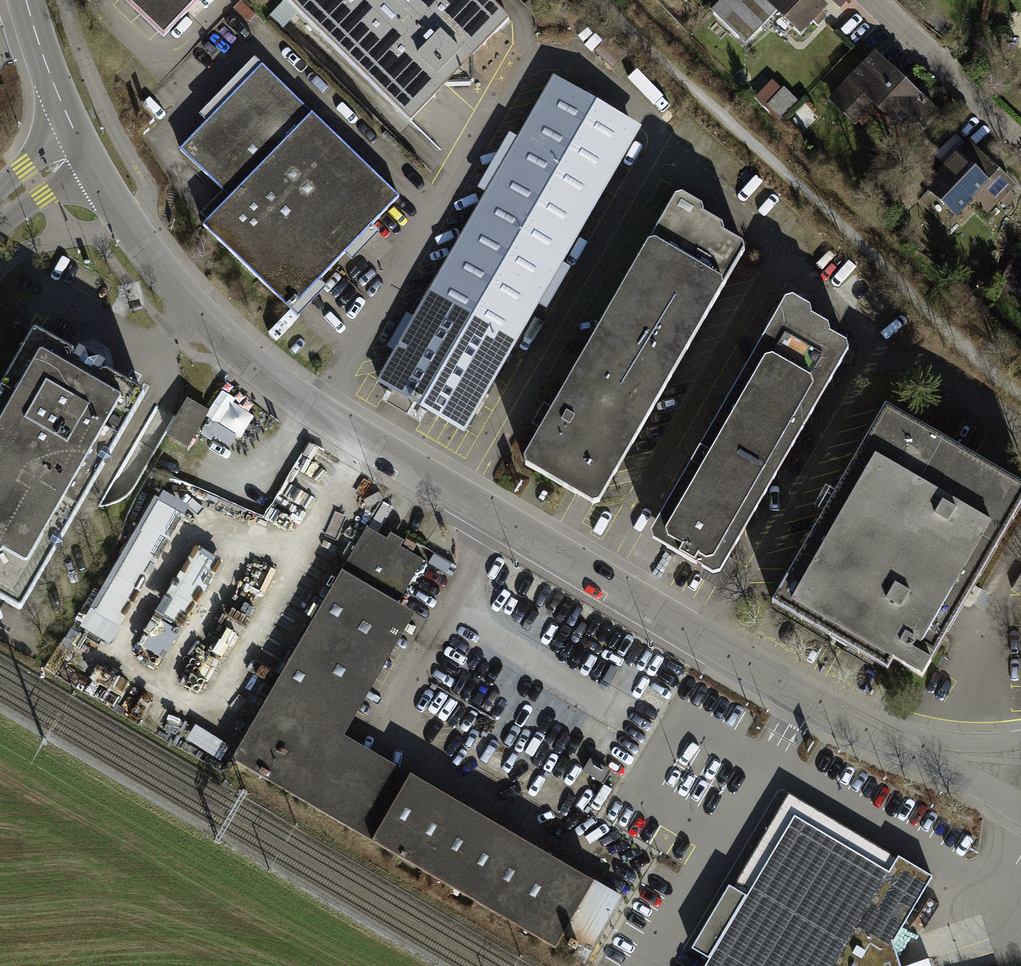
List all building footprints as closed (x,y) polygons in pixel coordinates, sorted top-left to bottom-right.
[(163,37),(198,0),(124,0),(163,37)] [(272,14),(286,27),(300,13),(412,119),(511,16),(494,0),(286,0),(272,14)] [(711,12),(746,46),(776,15),(801,39),(814,26),(818,29),(827,19),(824,16),(829,10),(819,0),(723,0),(711,12)] [(875,54),(829,102),(857,128),(874,110),(913,148),(942,118),(875,54)] [(208,119),(180,149),(224,191),(197,219),(299,316),(328,286),(321,280),(348,252),(355,258),(381,231),(375,225),(402,196),(255,57),(202,113),(208,119)] [(556,75),(379,382),(396,392),(390,403),(410,415),(417,403),(468,432),(541,305),(547,308),(540,320),(547,324),(563,297),(557,295),(573,268),(565,263),(644,125),(556,75)] [(784,89),(767,107),(781,121),(798,103),(784,89)] [(966,140),(942,165),(945,167),(926,187),(955,216),(972,198),(986,212),(999,198),(1000,200),(1009,191),(1007,190),(1012,184),(966,140)] [(679,190),(522,463),(599,507),(750,245),(727,232),(730,226),(704,211),(707,206),(679,190)] [(1013,263),(997,289),(1020,303),(1020,267),(1013,263)] [(788,292),(648,535),(717,575),(851,342),(828,328),(831,323),(810,312),(813,306),(788,292)] [(0,391),(0,598),(22,611),(145,395),(90,364),(34,331),(0,391)] [(224,395),(203,433),(237,451),(258,413),(224,395)] [(209,409),(188,397),(166,434),(188,446),(209,409)] [(774,604),(891,672),(896,663),(925,680),(1020,514),(1020,483),(888,407),(774,604)] [(162,492),(82,629),(112,646),(192,509),(162,492)] [(370,526),(235,760),(374,839),(372,843),(557,949),(565,935),(595,952),(627,898),(597,881),(596,884),(410,777),(411,775),(345,737),(416,614),(400,605),(427,558),(404,545),(408,539),(394,531),(390,538),(370,526)] [(197,549),(159,614),(185,629),(223,564),(197,549)] [(148,652),(169,661),(183,631),(162,621),(148,652)] [(789,793),(730,885),(747,895),(795,816),(890,873),(900,855),(789,793)] [(891,943),(932,874),(900,855),(890,873),(795,816),(747,895),(730,885),(691,949),(711,960),(707,965),(898,965),(891,943)]
